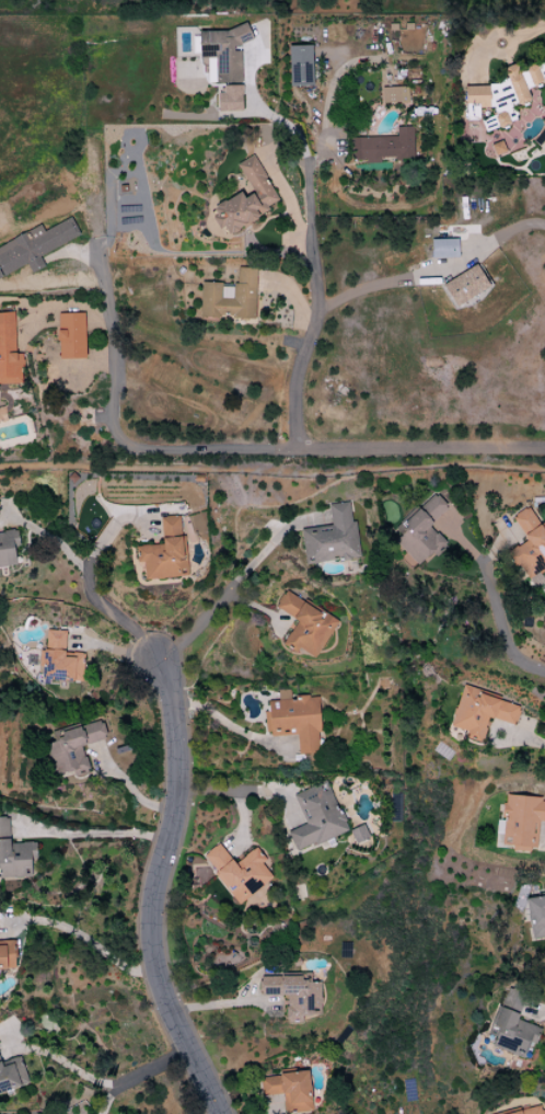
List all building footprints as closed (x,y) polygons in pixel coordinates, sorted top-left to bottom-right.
[(198,30),(198,58),(215,58),(216,112),(241,112),(240,42),(248,42),(248,29),(198,30)] [(287,46),(288,87),(312,86),(311,45),(287,46)] [(463,87),(464,104),(476,104),(477,108),(492,108),(495,115),(481,121),(485,132),(497,127),(509,126),(508,107),(529,99),(524,88),(541,81),(534,63),(517,70),(515,63),(504,67),(504,79),(486,86),(463,87)] [(407,88),(380,87),(379,103),(407,104),(407,88)] [(350,138),(350,163),(380,162),(380,158),(394,158),(394,161),(413,160),(412,127),(395,127),(395,137),(350,138)] [(489,145),(493,156),(505,152),(502,141),(489,145)] [(279,206),(253,155),(237,163),(252,193),(243,198),(240,192),(209,208),(223,234),(279,206)] [(70,217),(42,231),(40,226),(0,245),(0,277),(26,265),(30,273),(43,267),(38,256),(79,236),(70,217)] [(456,239),(430,240),(430,258),(457,258),(456,239)] [(441,285),(455,307),(488,286),(474,264),(441,285)] [(256,269),(235,268),(234,284),(200,283),(199,317),(254,319),(256,269)] [(21,384),(20,354),(14,354),(13,312),(0,313),(0,384),(21,384)] [(58,359),(84,358),(83,313),(56,314),(57,328),(58,359)] [(413,566),(431,554),(433,556),(445,547),(428,523),(447,510),(436,496),(388,530),(413,566)] [(299,530),(304,565),(358,557),(350,502),(327,505),(330,525),(299,530)] [(542,582),(537,574),(544,569),(544,532),(528,506),(511,517),(525,540),(507,552),(531,590),(542,582)] [(185,577),(182,516),(159,517),(161,545),(136,546),(137,567),(142,567),(143,579),(185,577)] [(13,547),(18,547),(16,530),(0,532),(0,567),(15,565),(13,547)] [(296,621),(283,642),(313,660),(336,622),(283,591),(273,608),(296,621)] [(81,682),(82,653),(64,653),(64,631),(45,630),(44,651),(41,651),(40,680),(81,682)] [(519,705),(460,688),(449,726),(464,731),(463,737),(480,742),(487,717),(513,725),(519,705)] [(316,696),(289,698),(289,690),(276,691),(277,701),(265,701),(267,736),(296,734),(297,754),(320,753),(316,696)] [(81,746),(106,739),(100,720),(51,735),(53,742),(47,744),(58,780),(88,771),(81,746)] [(293,794),(304,824),(287,831),(294,851),(346,832),(327,781),(293,794)] [(532,847),(534,821),(544,822),(544,800),(504,797),(501,845),(532,847)] [(36,876),(34,842),(8,844),(7,817),(0,818),(0,878),(36,876)] [(200,857),(238,904),(271,878),(260,863),(264,859),(255,847),(234,864),(217,843),(200,857)] [(529,940),(544,938),(544,896),(524,898),(529,940)] [(13,941),(0,941),(0,969),(14,969),(13,941)] [(258,996),(285,995),(285,1020),(320,1019),(319,982),(310,982),(309,976),(258,976),(258,996)] [(491,1047),(525,1058),(529,1046),(533,1047),(540,1029),(514,1020),(523,993),(505,987),(488,1035),(494,1037),(491,1047)] [(27,1085),(20,1056),(0,1061),(0,1092),(27,1085)] [(260,1075),(261,1096),(282,1095),(283,1113),(310,1112),(308,1073),(260,1075)] [(540,1106),(498,1113),(542,1113),(540,1106)]
